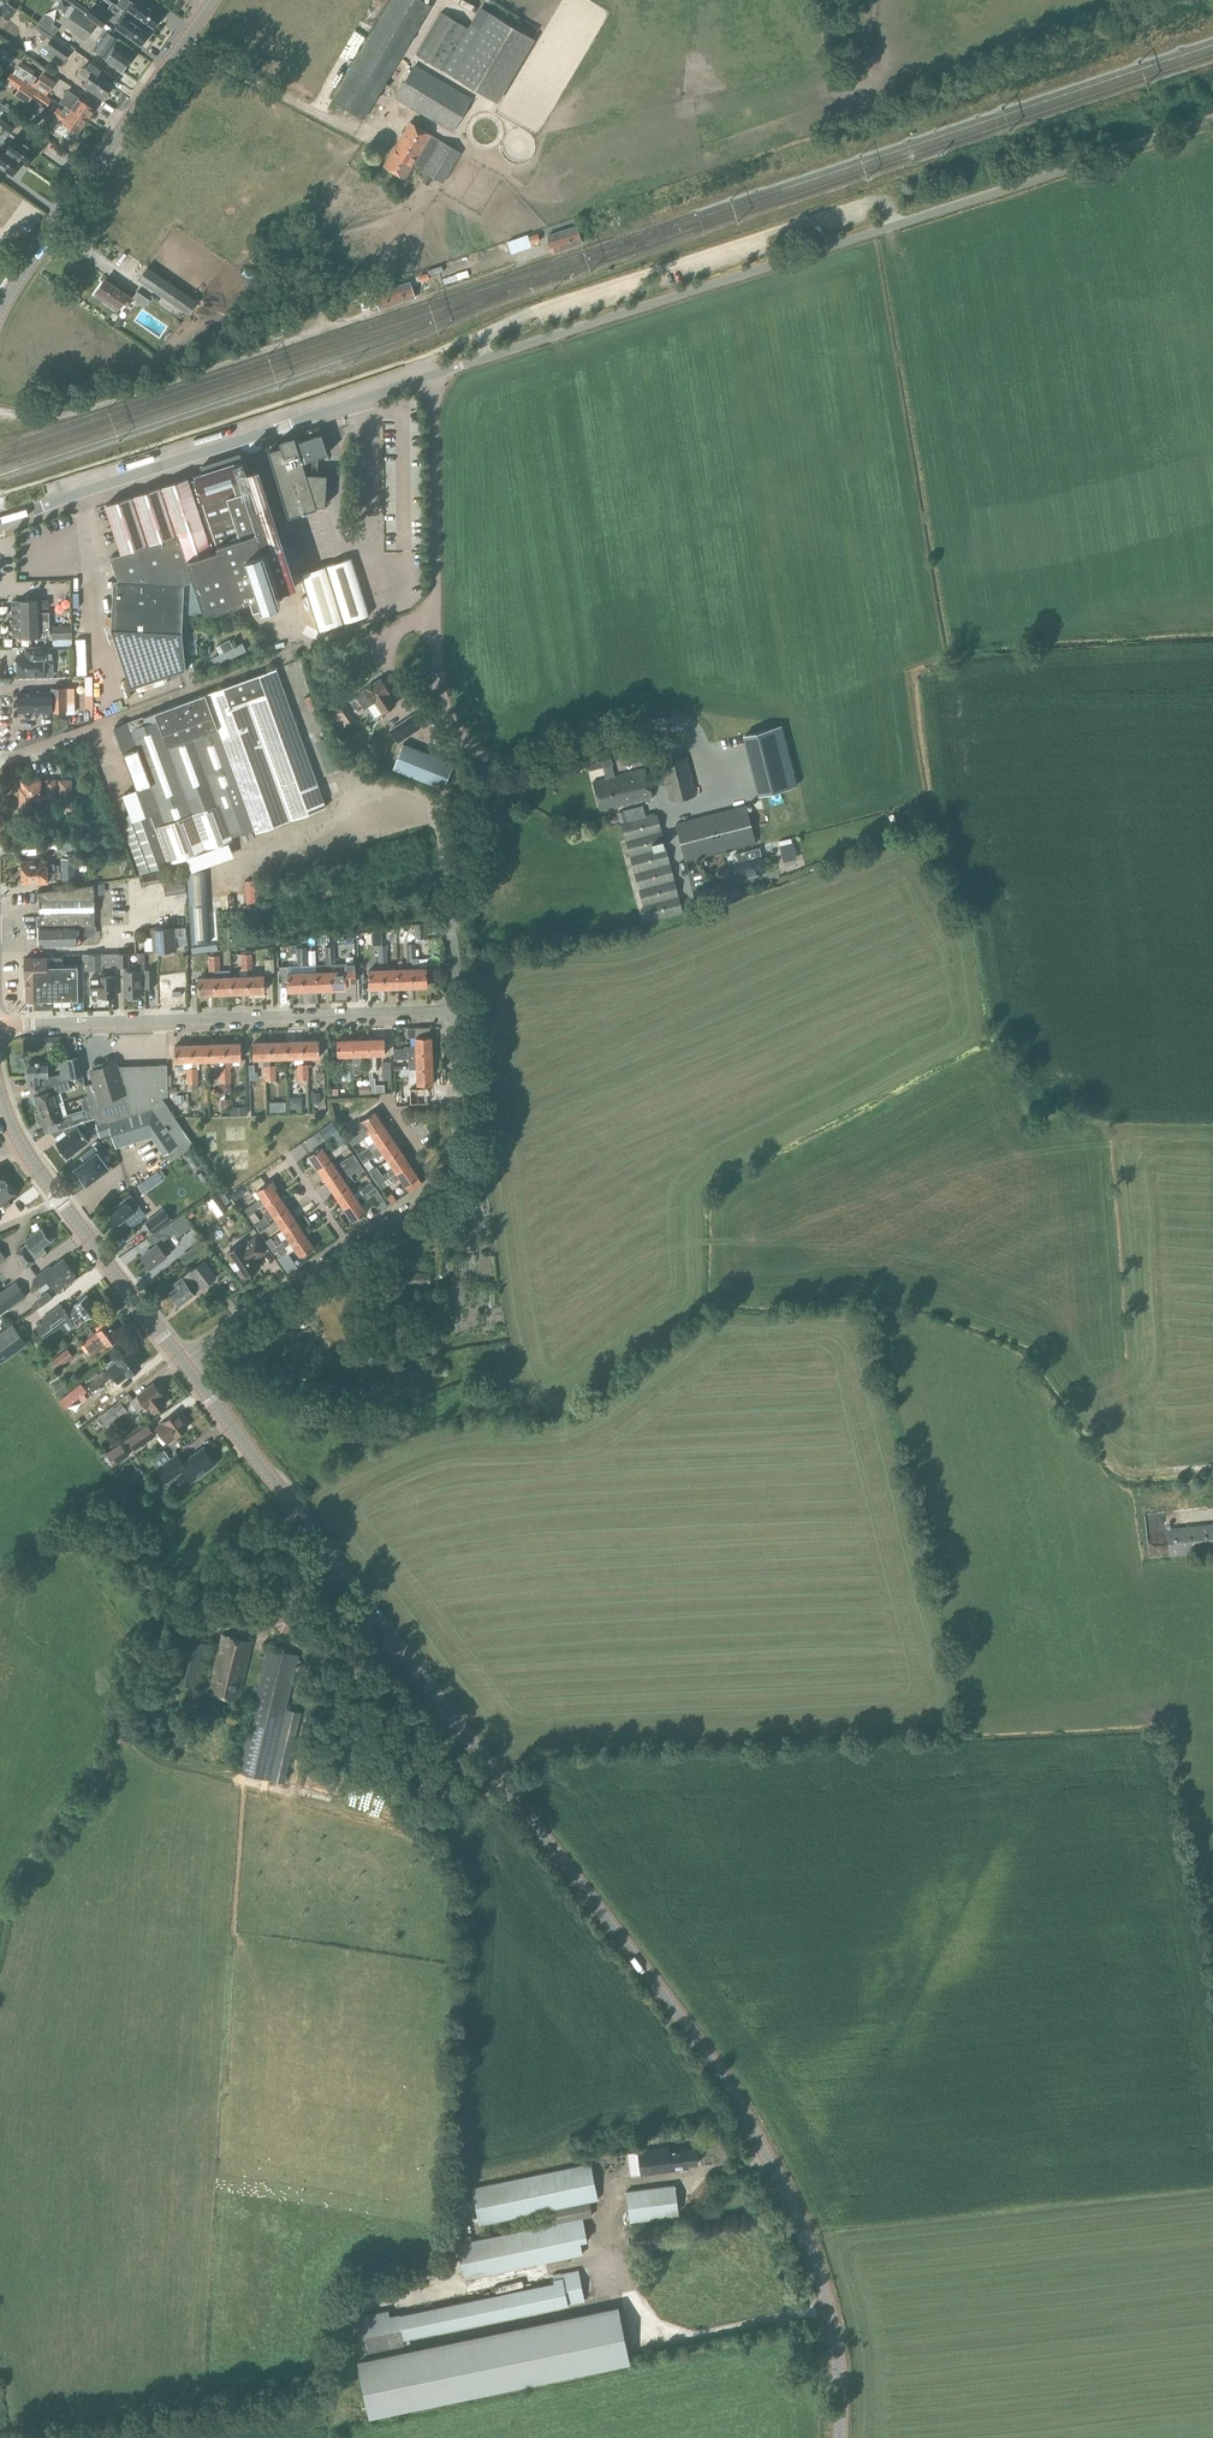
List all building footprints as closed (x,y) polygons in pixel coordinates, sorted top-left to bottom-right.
[(138,0),(136,0),(133,4),(130,3),(124,12),(122,10),(121,11),(148,30),(150,27),(153,28),(154,26),(156,28),(161,20),(160,19),(161,17),(138,0)] [(432,5),(423,0),(391,0),(332,100),(364,119),(432,5)] [(0,12),(0,15),(9,21),(18,9),(7,2),(0,12)] [(98,25),(75,9),(66,22),(89,38),(98,25)] [(86,16),(98,25),(102,28),(107,20),(92,9),(86,16)] [(121,11),(123,12),(117,22),(119,23),(116,29),(140,46),(149,34),(146,33),(148,30),(121,11)] [(444,71),(469,28),(441,11),(416,54),(444,71)] [(496,101),(508,81),(533,39),(491,15),(454,77),(496,101)] [(117,38),(106,31),(94,49),(104,56),(105,55),(108,58),(106,60),(122,71),(132,56),(116,45),(115,47),(112,45),(117,38)] [(64,60),(71,50),(53,37),(46,48),(64,60)] [(102,99),(112,86),(99,76),(103,70),(90,61),(81,73),(88,78),(83,85),(102,99)] [(453,132),(473,98),(415,64),(394,98),(453,132)] [(27,71),(22,78),(24,80),(25,80),(28,82),(33,74),(27,71)] [(49,92),(56,81),(43,72),(36,83),(49,92)] [(53,99),(37,89),(28,82),(25,80),(24,80),(14,94),(27,104),(31,98),(46,108),(53,99)] [(71,110),(70,111),(86,122),(95,110),(68,91),(60,102),(71,110)] [(86,122),(70,111),(67,115),(58,109),(53,116),(78,134),(86,122)] [(17,123),(3,113),(0,117),(0,123),(11,131),(17,123)] [(441,140),(431,135),(410,122),(384,165),(405,178),(413,164),(423,170),(423,171),(427,174),(423,182),(430,186),(434,178),(443,183),(462,152),(441,140)] [(1,146),(0,146),(27,165),(37,151),(15,136),(6,150),(1,146)] [(0,146),(0,147),(0,167),(12,175),(22,162),(27,166),(27,165),(0,146)] [(549,241),(552,252),(582,242),(576,225),(547,235),(549,241)] [(531,244),(540,241),(538,233),(528,236),(531,244)] [(527,244),(506,249),(510,261),(531,256),(527,244)] [(188,315),(198,300),(148,266),(138,280),(188,315)] [(421,282),(430,279),(427,270),(417,273),(421,282)] [(133,297),(129,294),(128,295),(105,279),(97,291),(94,295),(117,311),(120,308),(120,307),(123,303),(128,306),(133,299),(145,307),(150,300),(137,291),(133,297)] [(440,285),(442,291),(468,285),(467,279),(440,285)] [(412,286),(393,292),(391,285),(382,289),(383,295),(375,298),(379,309),(415,297),(412,286)] [(358,318),(366,315),(363,306),(355,308),(358,318)] [(120,326),(122,324),(124,320),(122,317),(119,316),(116,318),(115,323),(117,325),(120,326)] [(275,338),(294,331),(290,321),(271,327),(275,338)] [(327,451),(321,433),(295,441),(293,438),(281,441),(282,445),(267,449),(292,530),(322,521),(316,504),(325,505),(326,473),(305,472),(302,461),(328,453),(327,451)] [(199,445),(201,452),(214,448),(213,442),(199,445)] [(164,462),(174,459),(172,451),(161,454),(164,462)] [(181,633),(182,640),(188,640),(188,613),(194,614),(203,611),(203,612),(206,610),(214,607),(216,607),(226,606),(227,606),(250,599),(254,610),(281,601),(278,592),(287,589),(283,578),(294,574),(259,468),(246,472),(242,460),(233,463),(231,458),(203,467),(204,472),(194,476),(195,478),(189,480),(188,478),(105,505),(121,553),(110,557),(118,581),(129,582),(129,579),(136,579),(143,579),(143,580),(155,580),(162,580),(162,581),(169,581),(168,584),(184,584),(181,633)] [(327,569),(343,623),(362,617),(368,615),(356,578),(350,557),(342,560),(326,564),(327,569)] [(302,572),(313,607),(320,630),(343,623),(327,569),(326,564),(302,572)] [(181,633),(184,584),(168,584),(169,581),(162,581),(162,580),(155,580),(143,580),(143,579),(136,579),(129,579),(129,582),(118,581),(113,581),(111,629),(130,687),(186,669),(182,640),(181,633)] [(49,612),(40,612),(40,601),(12,601),(13,637),(19,637),(20,637),(50,637),(49,612)] [(53,644),(72,643),(72,625),(52,626),(53,644)] [(87,673),(85,639),(76,639),(78,674),(87,673)] [(220,644),(224,652),(212,658),(216,666),(246,650),(242,642),(234,647),(230,639),(220,644)] [(53,647),(27,647),(27,657),(18,657),(18,661),(15,662),(16,669),(18,670),(18,674),(30,674),(30,676),(44,676),(44,664),(52,664),(52,665),(53,665),(53,647)] [(122,825),(140,874),(232,840),(231,837),(255,828),(256,832),(325,806),(302,741),(313,737),(287,664),(114,727),(137,789),(123,794),(130,814),(124,816),(125,820),(131,818),(132,821),(122,825)] [(395,703),(388,692),(389,691),(380,678),(364,689),(356,696),(365,710),(376,703),(382,712),(395,703)] [(83,684),(83,703),(91,703),(91,684),(83,684)] [(18,693),(18,712),(66,711),(66,701),(75,701),(74,688),(66,688),(66,687),(51,688),(51,693),(18,693)] [(376,712),(369,715),(374,726),(381,723),(376,712)] [(399,740),(419,727),(411,715),(391,728),(399,740)] [(758,796),(797,785),(782,725),(742,735),(758,796)] [(453,764),(403,743),(393,768),(443,788),(453,764)] [(614,776),(611,764),(613,764),(609,748),(586,754),(590,770),(603,766),(606,778),(593,781),(601,811),(652,798),(645,768),(614,776)] [(670,802),(697,795),(687,756),(660,763),(670,802)] [(327,767),(321,769),(324,779),(331,777),(327,767)] [(46,779),(47,790),(40,790),(40,780),(23,780),(23,787),(20,788),(21,807),(35,807),(35,797),(56,797),(56,779),(46,779)] [(61,810),(73,810),(72,797),(72,780),(59,780),(59,801),(61,801),(61,810)] [(745,806),(675,824),(685,861),(755,843),(745,806)] [(620,823),(621,823),(626,821),(624,811),(617,813),(620,823)] [(647,921),(683,912),(657,813),(626,821),(621,823),(647,921)] [(57,850),(75,850),(74,841),(57,842),(57,850)] [(760,854),(750,857),(748,850),(731,855),(738,880),(765,873),(760,854)] [(61,858),(62,871),(75,871),(75,858),(61,858)] [(50,863),(50,861),(46,861),(23,862),(23,883),(47,882),(47,880),(55,880),(55,877),(61,877),(61,871),(59,871),(59,865),(55,865),(55,863),(50,863)] [(188,870),(191,943),(210,942),(205,869),(188,870)] [(76,881),(75,871),(62,871),(62,885),(76,881)] [(147,884),(161,882),(159,872),(142,875),(143,885),(144,884),(144,887),(147,887),(147,884)] [(175,893),(186,891),(184,877),(164,880),(166,894),(175,893)] [(84,944),(111,944),(111,930),(124,930),(124,916),(138,916),(138,879),(95,885),(95,930),(83,930),(84,944)] [(695,903),(724,896),(721,883),(692,890),(695,903)] [(94,884),(36,892),(36,895),(39,895),(39,915),(37,915),(37,927),(40,926),(40,945),(75,945),(75,943),(81,943),(81,926),(94,926),(94,884)] [(415,939),(425,938),(425,937),(428,937),(428,931),(441,930),(441,920),(415,924),(415,939)] [(172,951),(172,937),(172,929),(152,929),(152,937),(156,937),(156,953),(158,955),(171,954),(172,953),(172,951)] [(186,929),(172,929),(172,937),(186,937),(186,929)] [(387,953),(387,944),(378,945),(378,953),(382,953),(387,953)] [(79,954),(78,945),(41,946),(41,955),(79,954)] [(335,955),(335,946),(325,946),(326,955),(331,955),(335,955)] [(307,956),(306,947),(305,947),(302,947),(298,947),(297,947),(297,953),(297,956),(307,956)] [(411,957),(416,957),(416,950),(411,950),(407,951),(407,961),(411,961),(411,957)] [(130,953),(118,954),(119,968),(130,967),(130,953)] [(383,962),(388,962),(387,953),(382,953),(378,953),(378,962),(383,962)] [(62,965),(62,956),(24,957),(25,976),(26,1000),(38,1000),(38,1003),(42,1003),(42,1004),(52,1004),(52,1009),(73,1008),(73,1010),(84,1010),(83,969),(82,954),(81,954),(81,963),(72,964),(62,965)] [(102,954),(82,954),(83,969),(102,969),(102,954)] [(218,963),(220,963),(220,955),(208,955),(209,963),(214,963),(218,963)] [(357,981),(356,963),(346,963),(346,971),(337,972),(337,964),(335,964),(335,955),(331,955),(326,955),(326,964),(330,964),(330,972),(332,972),(332,989),(347,989),(346,981),(357,981)] [(307,965),(307,956),(297,956),(297,965),(303,965),(307,965)] [(426,968),(418,969),(418,957),(416,957),(411,957),(411,961),(412,969),(412,987),(427,986),(426,968)] [(264,959),(265,974),(274,974),(274,959),(264,959)] [(253,968),(253,961),(252,961),(247,961),(241,961),(242,969),(253,968)] [(220,970),(220,963),(218,963),(214,963),(209,963),(209,971),(214,971),(215,971),(220,970)] [(303,973),(303,965),(297,965),(295,965),(295,973),(288,973),(288,966),(280,966),(280,981),(289,981),(289,990),(303,990),(303,973)] [(155,989),(155,968),(144,968),(144,989),(155,989)] [(384,987),(398,987),(397,969),(383,970),(384,987)] [(398,987),(412,987),(412,969),(397,969),(398,987)] [(140,970),(124,971),(125,996),(127,996),(129,1000),(137,999),(139,995),(140,995),(140,970)] [(223,977),(223,970),(220,970),(215,971),(215,977),(216,993),(232,993),(231,977),(223,977)] [(369,988),(384,987),(383,970),(369,970),(369,988)] [(107,976),(107,972),(99,972),(99,976),(98,976),(98,977),(91,977),(91,993),(98,993),(98,996),(98,997),(115,997),(115,976),(107,976)] [(162,987),(179,987),(186,987),(186,972),(178,972),(179,978),(162,979),(162,987)] [(303,973),(303,990),(318,990),(317,972),(303,973)] [(317,972),(318,990),(332,989),(332,972),(330,972),(317,972)] [(248,992),(248,976),(231,977),(232,993),(248,992)] [(248,976),(248,992),(264,992),(264,976),(248,976)] [(199,977),(199,993),(216,993),(215,977),(199,977)] [(430,990),(372,989),(371,997),(430,998),(430,990)] [(268,994),(199,996),(200,1004),(268,1002),(268,994)] [(369,1054),(368,1038),(368,1037),(366,1036),(361,1036),(360,1037),(360,1039),(353,1039),(354,1055),(354,1071),(359,1071),(359,1062),(361,1062),(360,1055),(369,1054)] [(394,1053),(433,1052),(432,1036),(416,1037),(416,1046),(408,1046),(408,1048),(394,1049),(394,1053)] [(377,1071),(376,1054),(385,1054),(385,1038),(368,1038),(369,1054),(369,1071),(370,1093),(376,1093),(376,1092),(383,1091),(383,1085),(375,1085),(375,1077),(372,1078),(372,1071),(377,1071)] [(353,1071),(354,1071),(354,1055),(353,1039),(338,1039),(338,1055),(347,1055),(347,1063),(349,1063),(349,1072),(347,1072),(347,1081),(353,1081),(353,1071)] [(319,1040),(303,1041),(303,1057),(320,1056),(319,1040)] [(271,1058),(287,1057),(287,1041),(270,1042),(271,1058)] [(298,1079),(304,1079),(304,1064),(303,1057),(303,1041),(287,1041),(287,1057),(295,1057),(295,1065),(298,1065),(298,1079)] [(270,1042),(254,1042),(254,1059),(263,1058),(263,1065),(265,1065),(265,1080),(271,1080),(270,1065),(270,1058),(271,1058),(270,1042)] [(241,1043),(225,1044),(225,1059),(226,1090),(231,1090),(230,1066),(231,1059),(242,1059),(241,1043)] [(192,1044),(175,1044),(176,1060),(184,1060),(184,1069),(187,1068),(187,1083),(188,1083),(188,1090),(192,1090),(192,1060),(192,1044)] [(208,1044),(192,1044),(192,1060),(192,1090),(197,1089),(197,1083),(198,1083),(198,1068),(199,1068),(199,1060),(209,1060),(208,1044)] [(225,1044),(208,1044),(209,1060),(218,1060),(218,1067),(219,1067),(220,1090),(226,1090),(225,1059),(225,1044)] [(137,1062),(137,1049),(129,1049),(129,1062),(137,1062)] [(433,1052),(394,1053),(394,1059),(408,1059),(409,1060),(417,1060),(417,1068),(433,1068),(433,1067),(436,1067),(436,1059),(433,1059),(433,1052)] [(48,1076),(47,1062),(27,1062),(28,1077),(29,1077),(29,1088),(44,1085),(67,1079),(83,1075),(79,1056),(60,1060),(61,1074),(48,1076)] [(383,1078),(391,1078),(391,1061),(382,1061),(383,1078)] [(116,1062),(90,1070),(94,1083),(85,1085),(91,1107),(95,1118),(96,1123),(131,1112),(153,1105),(163,1100),(161,1098),(167,1096),(167,1065),(158,1065),(158,1068),(118,1069),(116,1062)] [(434,1084),(433,1068),(417,1068),(409,1068),(410,1074),(410,1077),(417,1077),(417,1085),(434,1084)] [(39,1111),(59,1104),(56,1092),(70,1088),(67,1079),(44,1085),(46,1092),(35,1095),(39,1111)] [(432,1088),(413,1088),(414,1103),(432,1102),(432,1088)] [(270,1111),(286,1111),(286,1101),(270,1102),(270,1111)] [(95,1118),(91,1107),(62,1116),(59,1104),(39,1111),(43,1126),(55,1122),(58,1130),(65,1127),(85,1121),(95,1118)] [(131,1112),(96,1123),(100,1136),(112,1133),(116,1147),(154,1135),(166,1153),(180,1143),(153,1105),(131,1112)] [(371,1133),(384,1124),(375,1111),(362,1120),(367,1127),(348,1139),(352,1145),(371,1133)] [(87,1131),(85,1121),(65,1127),(67,1134),(56,1142),(67,1157),(69,1155),(70,1157),(76,1152),(75,1151),(89,1140),(84,1133),(87,1131)] [(343,1130),(348,1136),(359,1128),(354,1121),(343,1130)] [(309,1155),(318,1168),(332,1159),(349,1147),(345,1141),(333,1122),(321,1130),(310,1137),(314,1144),(326,1137),(327,1139),(332,1135),(339,1145),(327,1153),(322,1146),(309,1155)] [(361,1158),(373,1150),(380,1146),(393,1137),(384,1124),(371,1133),(376,1140),(369,1145),(369,1146),(358,1154),(361,1158)] [(388,1159),(402,1150),(393,1137),(380,1146),(388,1159)] [(95,1145),(81,1155),(85,1161),(75,1169),(86,1183),(101,1172),(102,1173),(108,1169),(107,1168),(108,1167),(97,1153),(100,1151),(95,1145)] [(373,1150),(361,1158),(364,1163),(376,1155),(373,1150)] [(378,1184),(410,1163),(402,1150),(388,1159),(393,1165),(388,1169),(387,1171),(377,1178),(372,1172),(371,1173),(375,1180),(378,1184)] [(193,1168),(202,1163),(194,1151),(186,1157),(193,1168)] [(346,1168),(358,1160),(354,1154),(348,1158),(346,1157),(341,1161),(341,1162),(336,1165),(332,1159),(318,1168),(327,1181),(340,1172),(346,1168)] [(340,1172),(344,1178),(357,1170),(358,1173),(363,1169),(360,1165),(361,1164),(358,1160),(346,1168),(340,1172)] [(156,1161),(146,1164),(149,1171),(159,1168),(156,1161)] [(381,1189),(393,1181),(394,1183),(401,1178),(410,1191),(417,1186),(423,1182),(410,1163),(378,1184),(381,1189)] [(149,1177),(154,1185),(164,1179),(159,1170),(149,1177)] [(203,1183),(210,1178),(204,1170),(197,1174),(203,1183)] [(344,1178),(340,1172),(327,1181),(336,1194),(349,1185),(344,1178)] [(0,1185),(0,1206),(2,1204),(5,1207),(11,1202),(9,1199),(16,1194),(5,1181),(0,1185)] [(266,1204),(279,1195),(270,1181),(257,1190),(261,1197),(255,1201),(256,1203),(245,1210),(248,1215),(255,1211),(259,1208),(265,1203),(266,1204)] [(360,1190),(363,1194),(374,1186),(371,1182),(360,1190)] [(358,1198),(349,1185),(336,1194),(344,1207),(358,1198)] [(344,1207),(354,1221),(367,1212),(362,1204),(373,1197),(378,1204),(384,1199),(375,1186),(374,1186),(363,1194),(358,1198),(344,1207)] [(223,1189),(208,1199),(218,1216),(229,1208),(225,1203),(230,1199),(223,1189)] [(134,1225),(146,1216),(131,1195),(109,1212),(110,1213),(109,1216),(111,1219),(114,1218),(118,1225),(126,1219),(130,1224),(134,1225)] [(274,1217),(288,1208),(279,1195),(266,1204),(270,1210),(263,1214),(264,1216),(260,1219),(255,1211),(248,1215),(254,1223),(257,1227),(260,1225),(268,1220),(274,1216),(274,1217)] [(154,1233),(172,1219),(164,1207),(145,1221),(154,1233)] [(283,1230),(297,1221),(288,1208),(274,1217),(283,1230)] [(189,1219),(195,1215),(191,1210),(186,1214),(189,1219)] [(264,1230),(271,1225),(268,1220),(260,1225),(264,1230)] [(291,1242),(305,1233),(297,1221),(283,1230),(288,1236),(281,1241),(282,1242),(271,1249),(275,1253),(278,1251),(286,1246),(291,1242)] [(151,1267),(166,1256),(172,1251),(164,1241),(175,1232),(169,1223),(150,1236),(157,1245),(142,1256),(151,1267)] [(28,1267),(36,1260),(35,1259),(46,1251),(43,1247),(51,1241),(41,1228),(26,1239),(28,1243),(16,1251),(28,1267)] [(305,1233),(291,1242),(301,1256),(314,1247),(305,1233)] [(245,1244),(244,1242),(227,1253),(232,1261),(230,1262),(235,1269),(237,1268),(243,1277),(260,1266),(255,1259),(267,1251),(257,1236),(245,1244)] [(289,1252),(286,1246),(278,1251),(287,1265),(295,1260),(289,1252)] [(76,1276),(74,1272),(64,1259),(51,1268),(50,1267),(35,1278),(40,1285),(48,1279),(58,1293),(77,1279),(75,1277),(76,1276)] [(180,1305),(196,1294),(218,1277),(205,1261),(175,1284),(178,1287),(170,1292),(172,1294),(171,1296),(173,1299),(176,1299),(180,1305)] [(430,1289),(430,1273),(410,1272),(410,1270),(402,1270),(402,1272),(401,1272),(401,1288),(430,1289)] [(26,1295),(16,1281),(0,1293),(0,1313),(26,1295)] [(87,1318),(98,1309),(87,1295),(66,1311),(61,1303),(41,1318),(44,1322),(36,1329),(44,1339),(63,1324),(68,1331),(76,1324),(74,1321),(80,1317),(79,1316),(83,1313),(87,1318)] [(384,1324),(383,1312),(381,1312),(381,1308),(374,1308),(374,1324),(384,1324)] [(29,1345),(14,1323),(0,1333),(0,1349),(8,1360),(29,1345)] [(93,1335),(88,1327),(78,1335),(83,1342),(84,1342),(94,1355),(107,1345),(107,1346),(118,1337),(108,1323),(96,1331),(97,1332),(93,1335)] [(58,1369),(74,1356),(67,1348),(51,1360),(58,1369)] [(0,1349),(0,1366),(8,1360),(0,1349)] [(129,1374),(141,1366),(129,1351),(118,1359),(118,1360),(111,1366),(116,1373),(124,1367),(129,1374)] [(94,1392),(112,1378),(105,1369),(87,1383),(94,1392)] [(112,1379),(122,1387),(126,1381),(117,1373),(112,1379)] [(59,1395),(69,1388),(64,1382),(55,1389),(59,1395)] [(163,1394),(153,1382),(137,1395),(131,1400),(140,1412),(147,1407),(153,1412),(164,1403),(159,1397),(163,1394)] [(84,1393),(87,1390),(81,1383),(59,1399),(65,1407),(79,1397),(82,1401),(87,1397),(84,1393)] [(106,1426),(127,1409),(120,1400),(99,1416),(106,1426)] [(176,1435),(188,1426),(176,1412),(156,1428),(168,1444),(177,1436),(176,1435)] [(135,1450),(156,1436),(148,1424),(127,1438),(131,1445),(130,1445),(133,1450),(134,1449),(135,1450)] [(114,1465),(129,1455),(121,1442),(106,1452),(114,1465)] [(177,1453),(157,1468),(167,1481),(168,1481),(165,1476),(172,1471),(175,1476),(184,1469),(191,1480),(194,1478),(195,1479),(200,1476),(199,1474),(205,1470),(206,1472),(213,1467),(212,1465),(215,1463),(203,1447),(183,1462),(177,1453)] [(121,1479),(124,1484),(134,1478),(136,1482),(146,1474),(140,1466),(131,1472),(128,1468),(118,1475),(118,1476),(117,1476),(119,1480),(121,1479)] [(160,1504),(155,1508),(164,1519),(169,1515),(160,1504)] [(1165,1529),(1163,1511),(1145,1512),(1150,1558),(1212,1551),(1212,1523),(1165,1529)] [(289,1609),(277,1611),(273,1622),(281,1631),(293,1629),(297,1618),(289,1609)] [(209,1643),(173,1634),(163,1680),(198,1689),(209,1643)] [(209,1693),(239,1700),(252,1641),(222,1634),(209,1693)] [(267,1647),(238,1772),(285,1783),(302,1712),(287,1709),(299,1655),(267,1647)] [(211,1713),(214,1700),(186,1694),(182,1707),(211,1713)] [(356,1817),(355,1828),(376,1830),(377,1819),(356,1817)] [(669,2146),(638,2150),(641,2174),(689,2168),(688,2164),(698,2163),(696,2148),(670,2151),(669,2146)] [(553,2208),(556,2222),(457,2243),(464,2279),(583,2254),(580,2241),(588,2239),(584,2218),(593,2216),(590,2201),(597,2199),(589,2162),(472,2187),(479,2224),(553,2208)] [(675,2184),(626,2190),(630,2222),(679,2216),(675,2184)] [(647,2249),(657,2248),(655,2233),(644,2234),(647,2249)] [(410,2338),(585,2302),(579,2269),(561,2273),(561,2277),(553,2278),(553,2281),(399,2313),(398,2313),(390,2314),(389,2309),(361,2315),(368,2351),(405,2344),(411,2343),(410,2338)] [(619,2308),(358,2362),(369,2413),(629,2359),(619,2308)]
